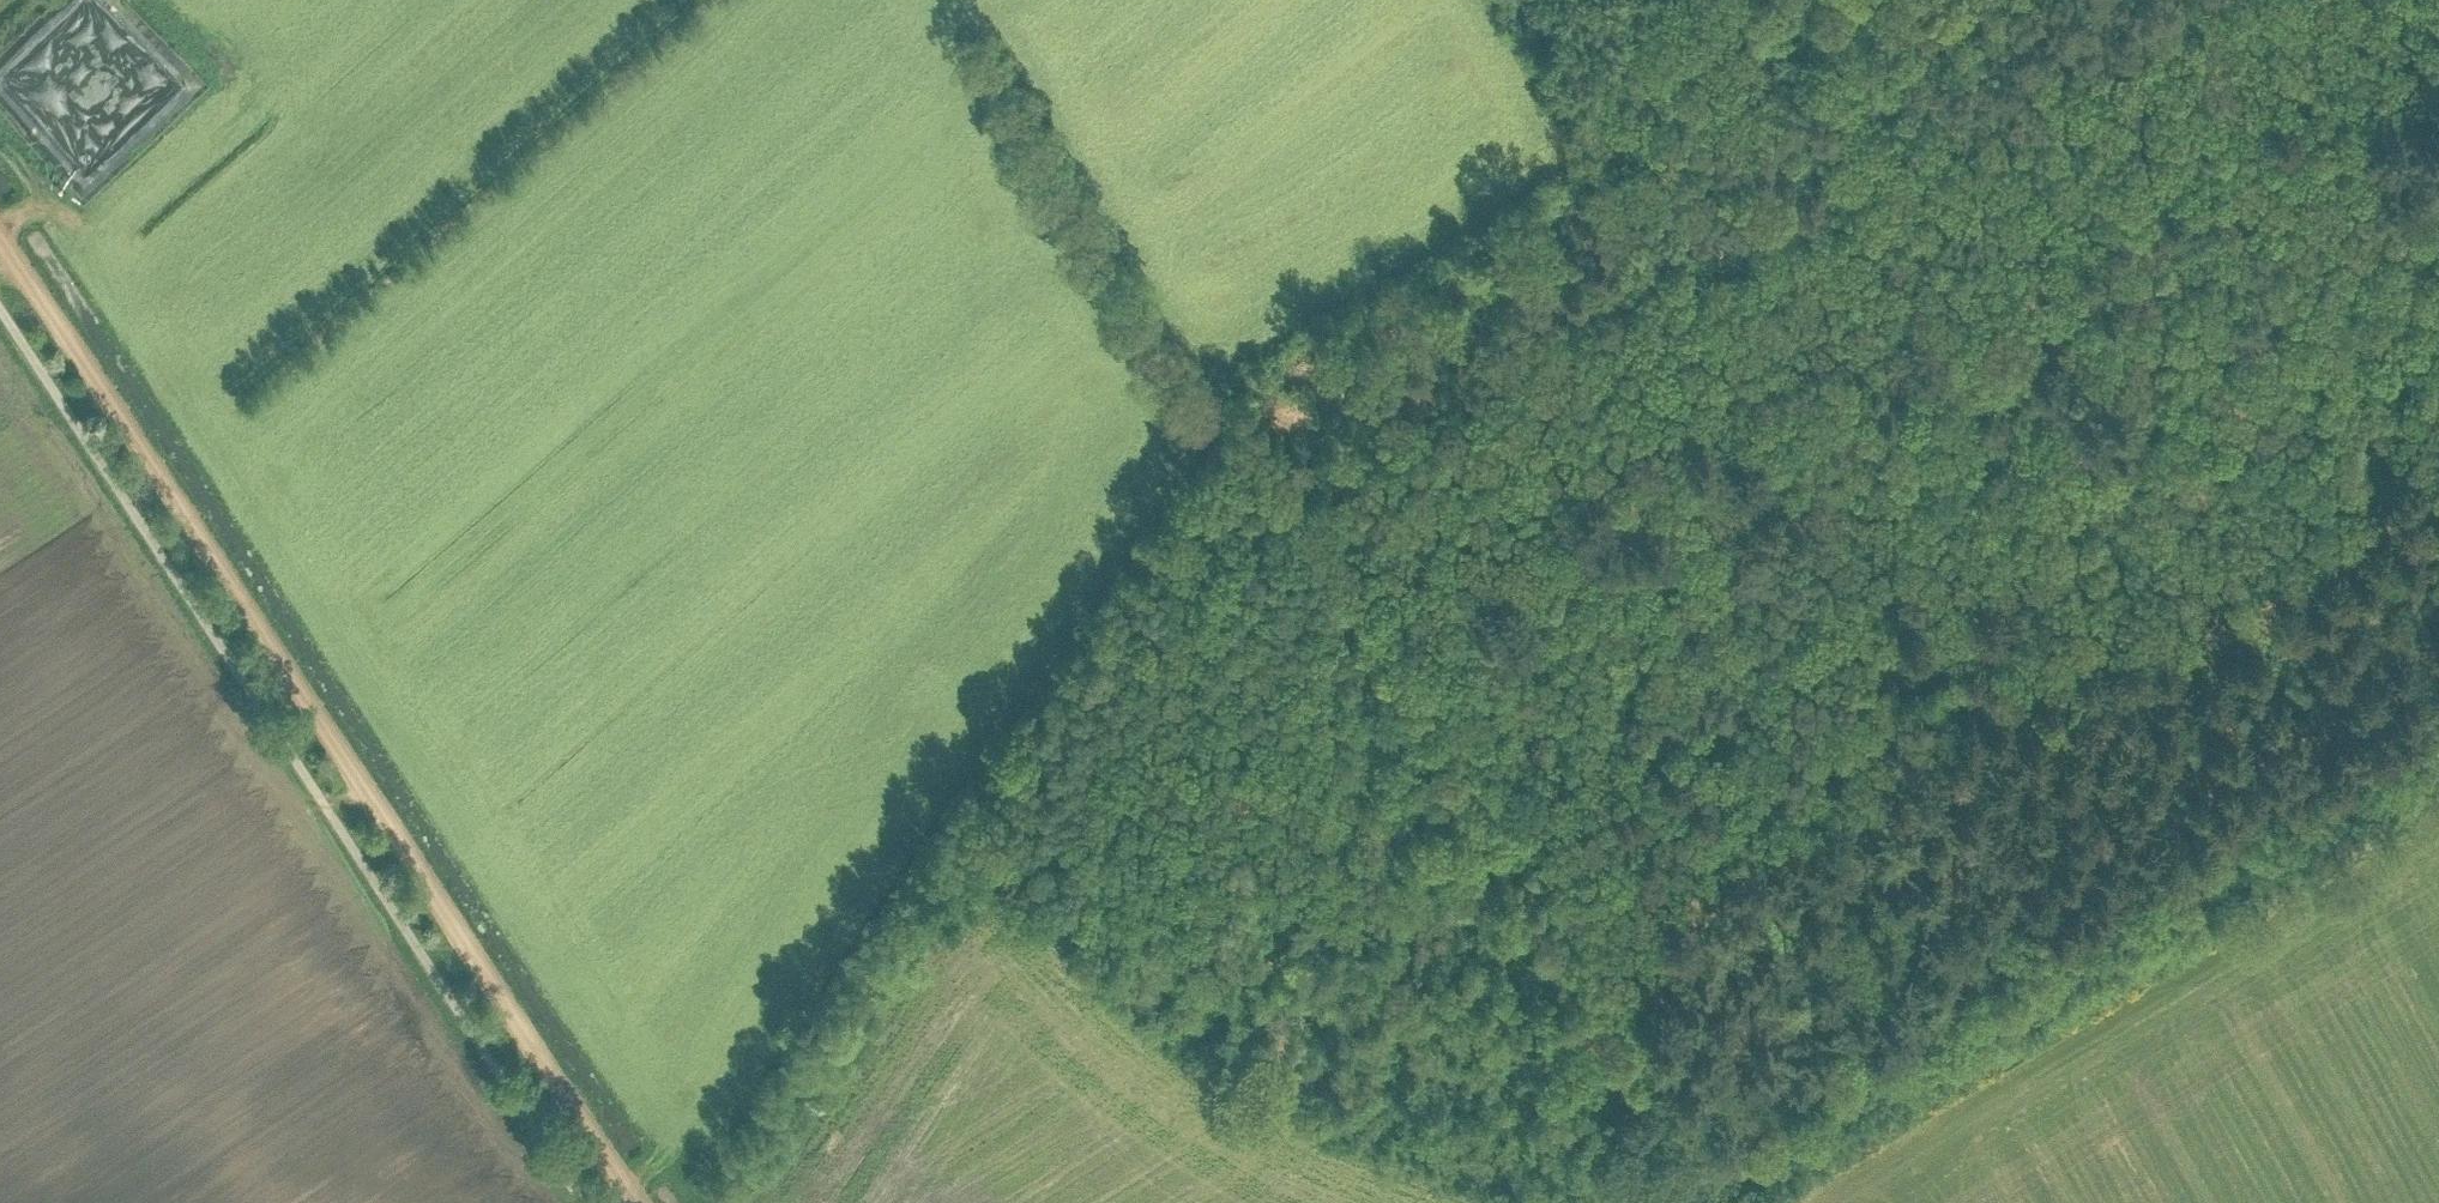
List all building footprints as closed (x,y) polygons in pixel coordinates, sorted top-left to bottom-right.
[(10,121),(2,107),(0,108),(0,126),(10,121)]
